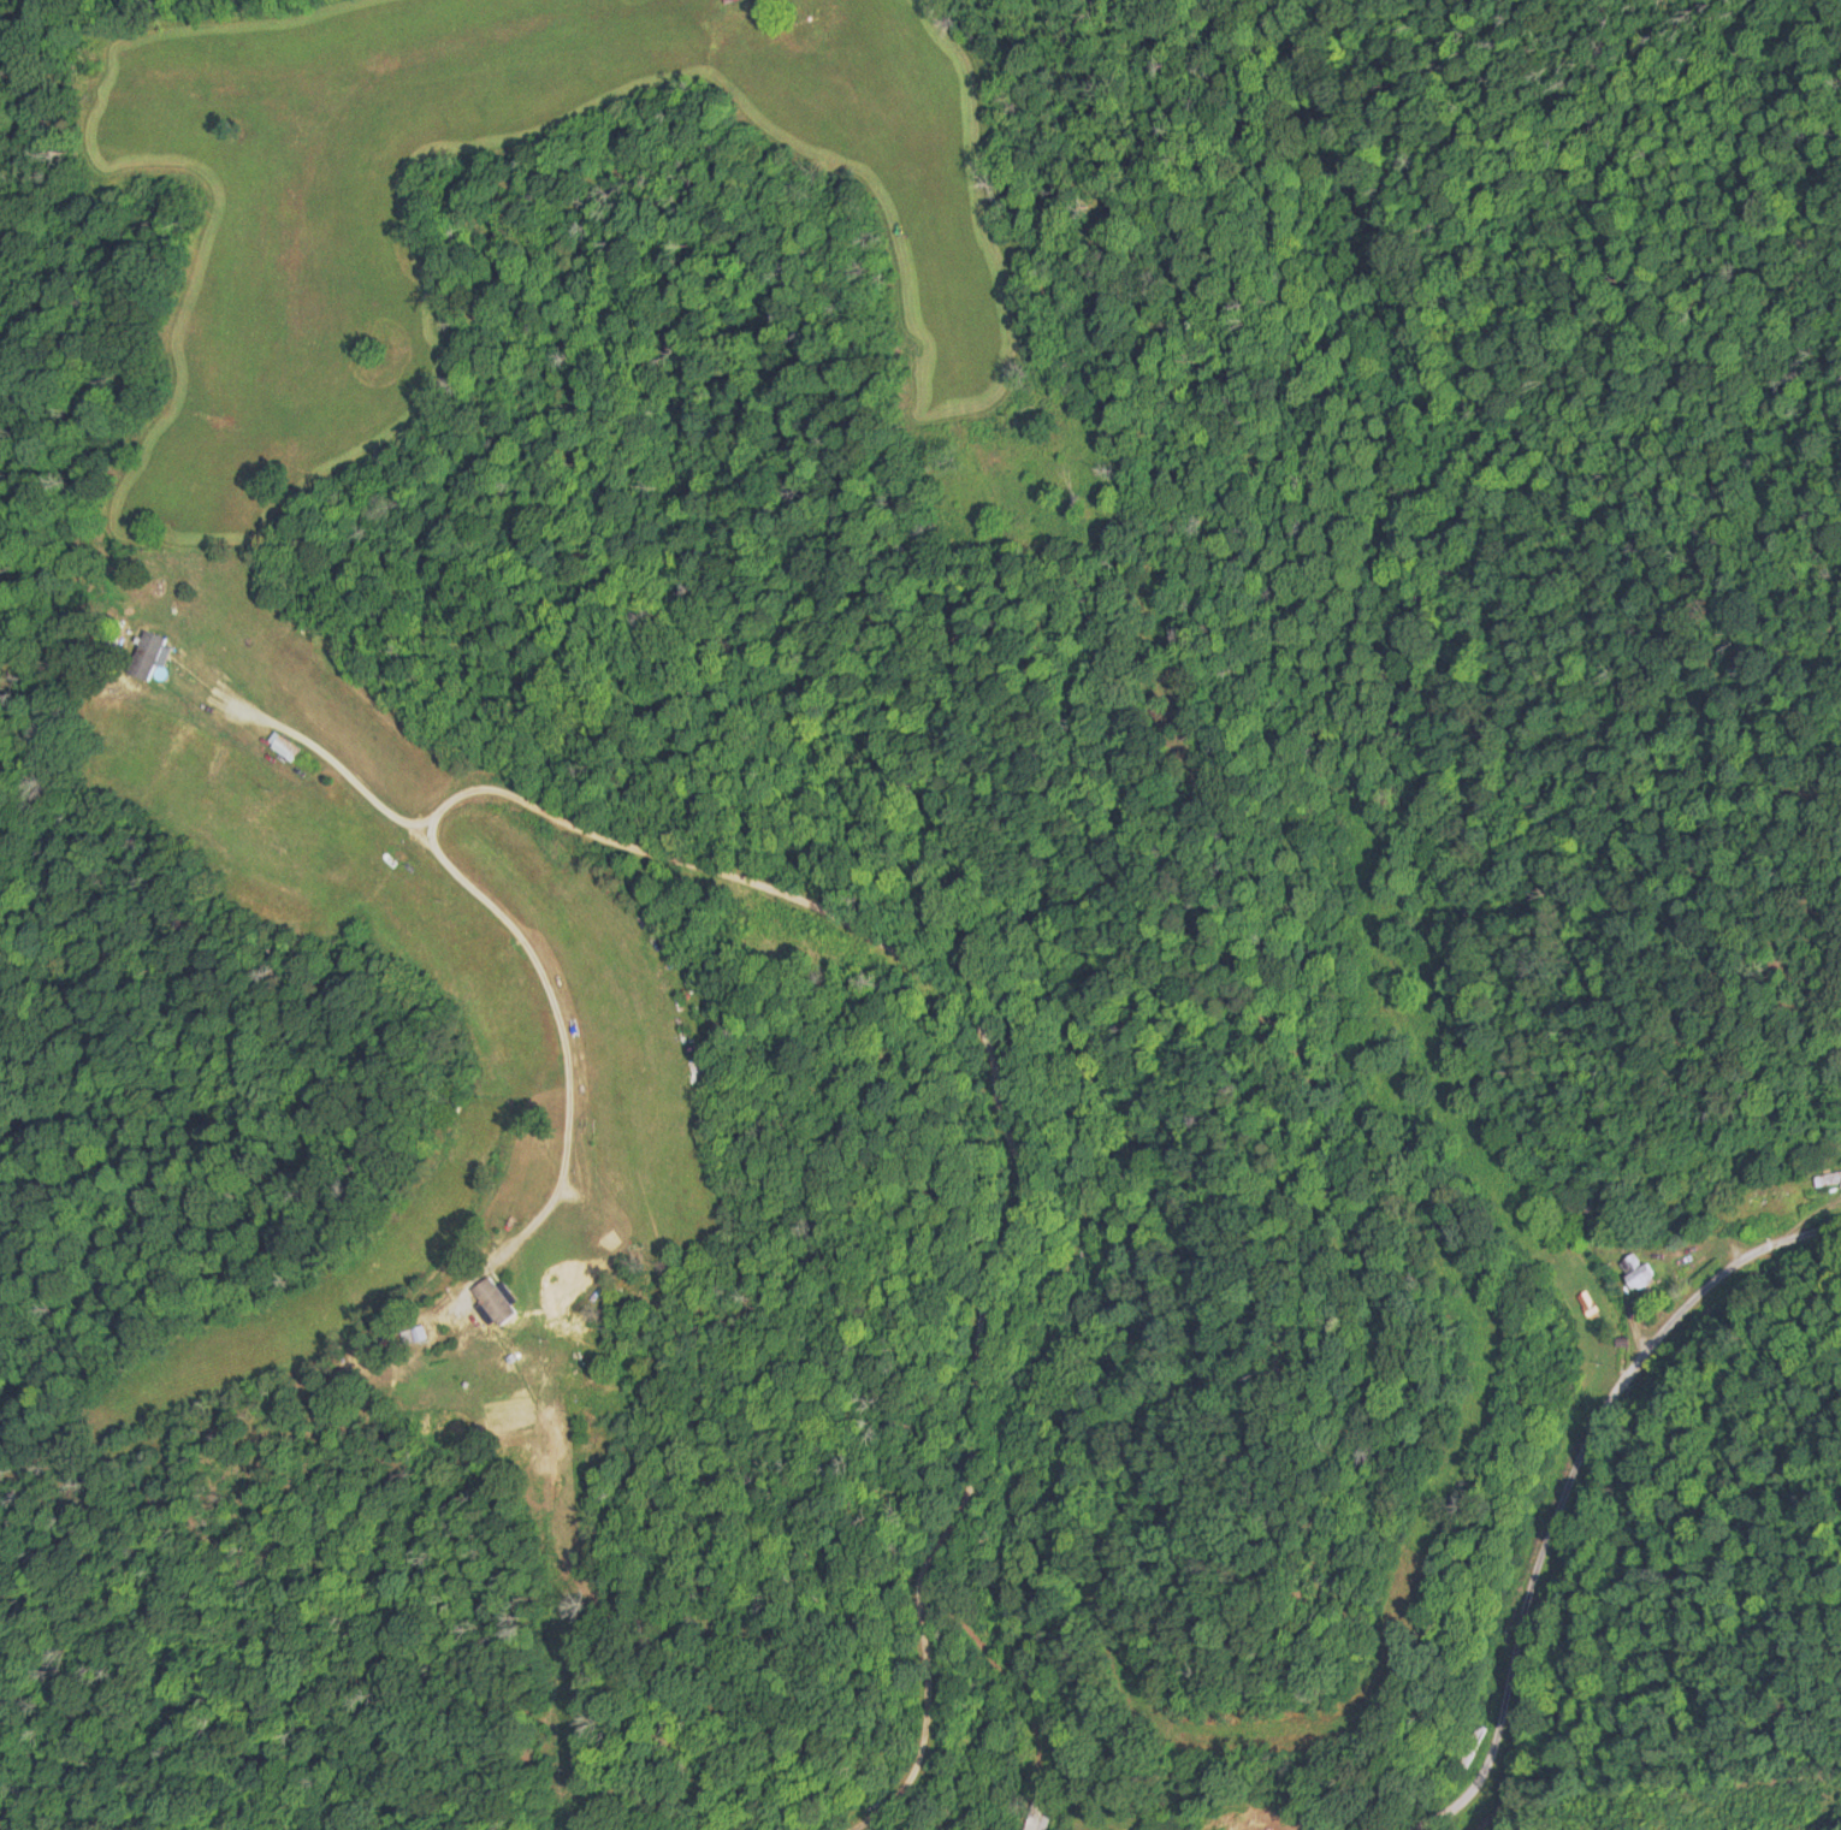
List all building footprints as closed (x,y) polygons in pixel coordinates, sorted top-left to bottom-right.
[(155,666),(162,669),(173,644),(145,631),(126,672),(148,682),(155,666)] [(1818,1190),(1840,1183),(1840,1170),(1814,1177),(1818,1190)] [(1617,1261),(1636,1292),(1655,1280),(1637,1250),(1617,1261)] [(497,1326),(515,1312),(488,1276),(470,1290),(497,1326)] [(1053,1806),(1033,1801),(1025,1829),(1046,1829),(1053,1806)]
